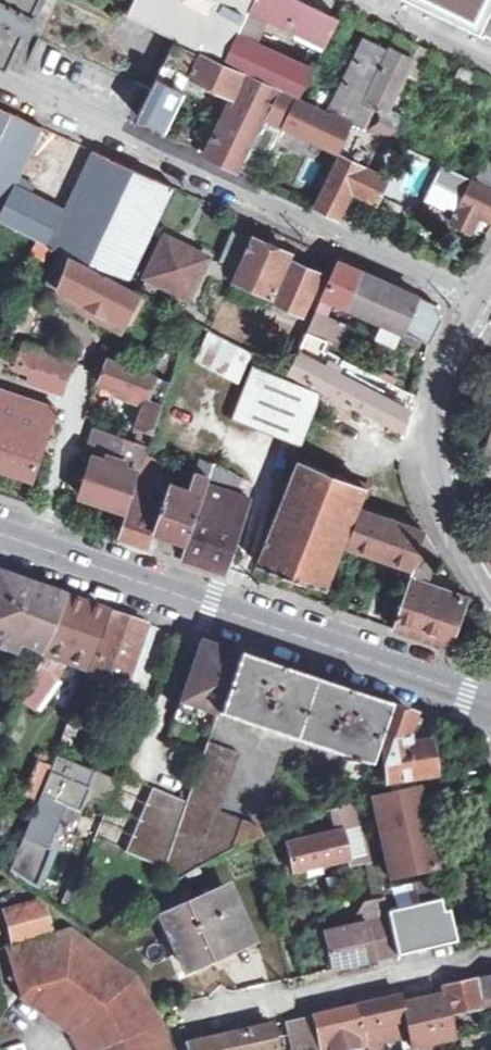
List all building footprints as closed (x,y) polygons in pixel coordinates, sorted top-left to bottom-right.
[(17,62),(44,0),(0,0),(0,55),(17,62)] [(253,0),(144,0),(135,19),(176,38),(192,45),(224,60),(237,32),(249,9),(253,0)] [(302,0),(253,0),(249,9),(237,32),(224,60),(244,69),(279,85),(301,96),(310,77),(314,68),(255,40),(265,16),(326,44),(339,18),(302,0)] [(490,37),(490,0),(414,0),(449,16),(490,37)] [(340,91),(331,110),(351,120),(354,122),(395,38),(371,27),(340,91)] [(395,38),(354,122),(382,135),(390,139),(401,117),(389,111),(420,45),(397,34),(395,38)] [(192,45),(176,38),(164,63),(180,71),(192,45)] [(232,95),(243,72),(198,51),(195,58),(199,60),(192,76),(232,95)] [(456,77),(470,83),(475,72),(461,66),(456,77)] [(279,85),(244,69),(243,72),(232,95),(205,154),(227,165),(239,170),(242,163),(260,124),(279,85)] [(190,92),(158,76),(137,118),(170,133),(190,92)] [(340,91),(310,77),(301,96),(331,110),(340,91)] [(279,85),(260,124),(277,132),(281,134),(285,126),(337,150),(351,120),(331,110),(301,96),(279,85)] [(19,177),(43,128),(25,119),(0,108),(0,218),(19,177)] [(382,135),(354,122),(316,205),(337,217),(352,189),(379,201),(389,179),(367,168),(382,135)] [(259,172),(277,132),(260,124),(242,163),(259,172)] [(175,187),(121,163),(93,150),(64,211),(30,195),(35,184),(19,177),(0,218),(0,220),(129,284),(175,187)] [(486,162),(477,180),(490,187),(490,164),(486,162)] [(477,180),(442,163),(426,194),(457,209),(450,222),(471,232),(479,217),(490,223),(490,187),(477,180)] [(238,268),(251,237),(233,230),(221,260),(238,268)] [(276,303),(303,315),(321,273),(309,268),(288,259),(290,254),(285,252),(261,242),(260,241),(251,237),(238,268),(233,279),(269,294),(264,306),(273,310),(276,303)] [(189,294),(205,258),(170,241),(167,240),(145,288),(156,294),(162,282),(189,294)] [(125,320),(140,293),(59,253),(50,280),(125,320)] [(396,347),(403,330),(429,343),(436,328),(441,319),(436,305),(338,260),(323,295),(330,298),(382,322),(376,337),(396,347)] [(330,298),(323,295),(315,313),(322,316),(330,298)] [(307,332),(328,342),(337,323),(322,316),(315,313),(307,332)] [(325,350),(328,342),(307,332),(289,371),(323,388),(322,391),(321,394),(326,397),(329,391),(404,428),(407,416),(408,410),(379,395),(319,364),(326,350),(325,350)] [(202,334),(193,367),(242,381),(252,347),(202,334)] [(157,350),(128,336),(121,351),(151,365),(157,350)] [(61,375),(64,376),(69,360),(22,344),(17,361),(35,367),(61,375)] [(146,399),(137,426),(154,432),(164,403),(149,398),(156,377),(108,359),(100,381),(146,399)] [(321,394),(322,391),(253,366),(233,418),(303,444),(321,394)] [(61,375),(35,367),(30,381),(55,390),(61,375)] [(55,407),(0,389),(0,467),(32,478),(55,407)] [(118,507),(125,510),(147,445),(97,429),(93,442),(97,443),(80,495),(118,507)] [(149,488),(155,473),(159,460),(146,456),(136,483),(149,488)] [(202,457),(197,470),(210,476),(215,462),(202,457)] [(368,487),(297,461),(257,563),(327,588),(368,487)] [(210,476),(186,540),(182,556),(201,562),(224,570),(249,496),(234,492),(243,476),(228,467),(215,462),(210,476)] [(155,529),(186,540),(210,476),(197,470),(191,489),(169,481),(170,478),(155,473),(149,488),(136,483),(127,511),(120,530),(119,534),(150,545),(155,529)] [(374,478),(364,503),(373,506),(383,481),(374,478)] [(125,510),(118,507),(116,515),(109,512),(105,525),(120,530),(127,511),(125,510)] [(413,565),(425,532),(361,510),(349,544),(413,565)] [(413,565),(392,627),(420,637),(446,646),(463,595),(426,582),(436,550),(425,532),(413,565)] [(0,573),(0,642),(5,644),(4,646),(14,651),(19,642),(42,652),(52,631),(64,596),(54,592),(52,596),(14,580),(15,579),(0,573)] [(64,595),(64,596),(52,631),(42,652),(41,653),(84,669),(106,610),(85,603),(64,595)] [(84,669),(41,653),(21,701),(68,718),(108,611),(106,610),(84,669)] [(135,620),(111,612),(79,701),(94,706),(103,682),(122,688),(146,624),(135,620)] [(236,655),(199,642),(177,710),(192,716),(196,707),(217,714),(236,655)] [(249,659),(236,655),(217,714),(347,757),(342,771),(354,799),(355,802),(364,800),(363,795),(375,789),(369,751),(374,736),(385,705),(305,678),(249,659)] [(402,711),(385,705),(374,736),(382,738),(378,750),(383,783),(384,783),(390,782),(431,775),(429,764),(426,741),(408,744),(407,735),(414,715),(402,711)] [(192,716),(177,710),(173,720),(189,726),(192,716)] [(9,727),(0,724),(0,748),(9,727)] [(165,868),(173,884),(189,874),(204,865),(223,855),(237,848),(257,841),(263,835),(258,826),(217,812),(238,753),(208,742),(186,801),(164,865),(165,868)] [(488,770),(486,754),(440,759),(429,764),(431,775),(437,779),(488,770)] [(93,772),(54,756),(50,767),(35,805),(11,872),(35,889),(51,850),(48,848),(65,807),(79,812),(85,799),(89,789),(86,788),(93,772)] [(50,767),(36,761),(22,799),(35,805),(50,767)] [(117,782),(93,772),(86,788),(89,789),(85,799),(107,808),(117,782)] [(384,783),(384,786),(382,786),(383,796),(373,798),(379,826),(390,879),(432,869),(421,814),(416,790),(392,794),(390,782),(384,783)] [(186,801),(151,785),(125,851),(165,868),(164,865),(186,801)] [(379,826),(373,798),(364,800),(369,828),(379,826)] [(369,828),(364,800),(355,802),(354,799),(339,805),(344,828),(291,841),(293,852),(297,867),(351,856),(352,864),(365,861),(376,859),(369,828)] [(293,852),(287,853),(291,869),(297,867),(293,852)] [(376,859),(365,861),(370,882),(380,880),(376,859)] [(433,880),(383,892),(388,916),(388,922),(396,955),(455,941),(448,911),(440,912),(433,880)] [(185,974),(259,942),(233,883),(159,915),(185,974)] [(39,903),(5,912),(12,943),(51,933),(45,907),(39,903)] [(331,970),(396,955),(388,922),(388,916),(322,930),(331,970)] [(5,948),(19,997),(70,1034),(78,1049),(171,1049),(162,1023),(143,990),(139,976),(75,929),(5,948)] [(442,987),(443,994),(403,1003),(409,1034),(412,1048),(414,1048),(450,1039),(448,1030),(441,1032),(437,1009),(444,1007),(460,1003),(461,1011),(476,1007),(474,996),(478,995),(481,1004),(487,1003),(486,994),(490,992),(490,974),(476,978),(476,980),(442,987)] [(409,1034),(403,1003),(400,995),(358,1005),(367,1048),(367,1049),(381,1049),(379,1041),(409,1034)] [(358,1005),(310,1016),(296,1019),(285,1022),(292,1049),(357,1049),(367,1048),(358,1005)] [(448,1030),(444,1007),(437,1009),(441,1032),(448,1030)] [(272,1025),(186,1044),(188,1049),(278,1049),(272,1025)]
